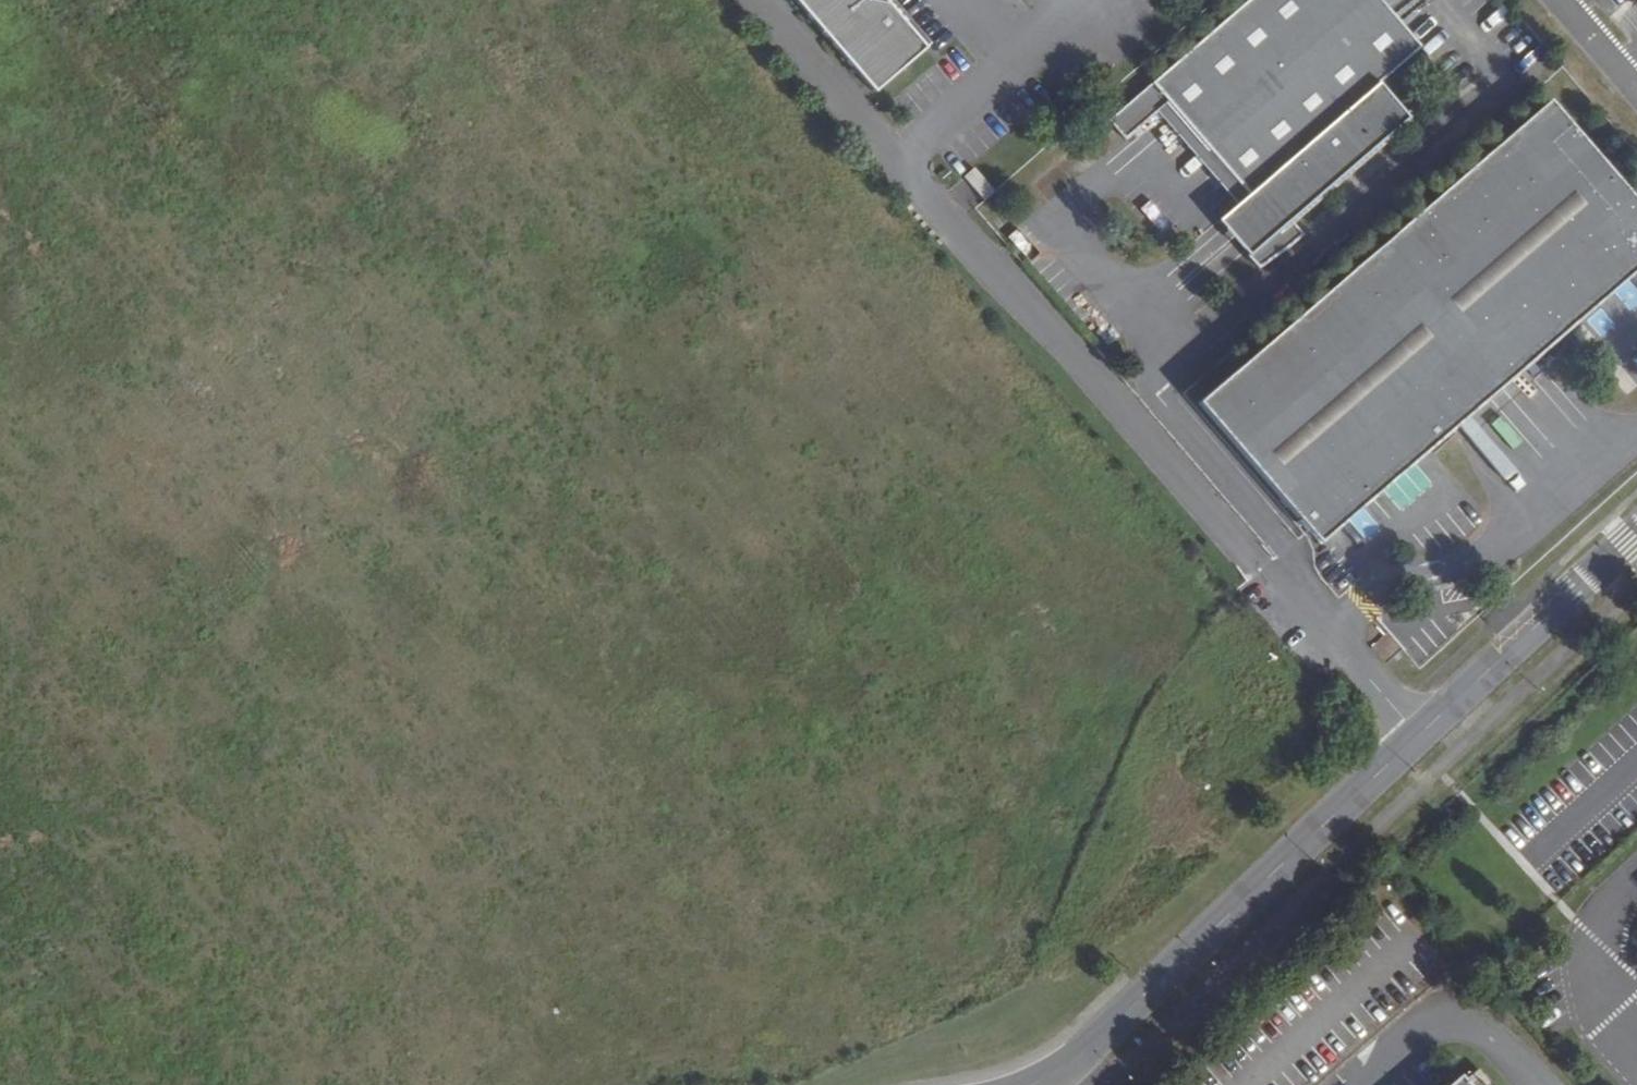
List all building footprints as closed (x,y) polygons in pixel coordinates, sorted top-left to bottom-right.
[(876,96),(930,49),(887,0),(794,0),(876,96)] [(1380,0),(1258,0),(1113,125),(1129,144),(1159,119),(1172,107),(1182,119),(1252,200),(1238,211),(1236,213),(1223,224),(1264,272),(1292,254),(1309,241),(1296,225),(1316,209),(1414,124),(1383,88),(1425,52),(1380,0)] [(1553,106),(1348,282),(1202,407),(1322,548),(1429,457),(1636,278),(1636,204),(1553,106)] [(1159,119),(1169,130),(1238,211),(1252,200),(1182,119),(1172,107),(1159,119)] [(981,200),(990,193),(971,171),(962,178),(981,200)] [(1460,1076),(1451,1084),(1468,1084),(1460,1076)]
